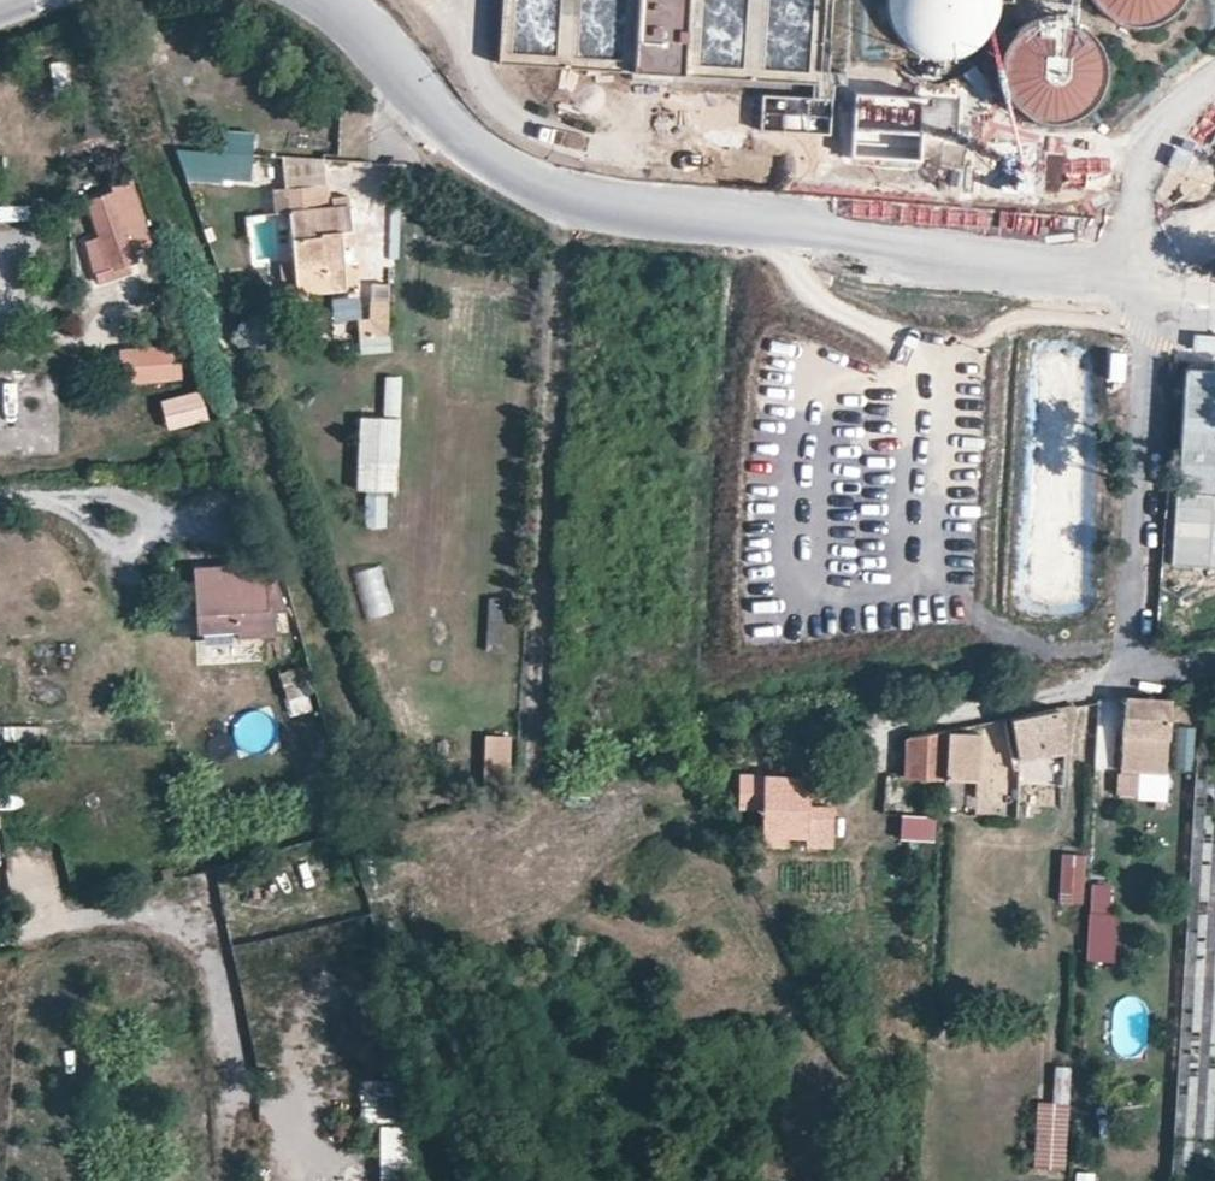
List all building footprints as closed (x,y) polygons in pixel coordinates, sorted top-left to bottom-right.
[(820,84),(825,0),(503,0),(500,65),(820,84)] [(886,11),(891,26),(899,39),(911,49),(925,56),(940,59),(956,58),(970,52),(983,43),(992,31),(998,16),(1000,1),(1000,0),(886,0),(886,11)] [(1091,1),(1099,13),(1110,22),(1123,27),(1137,29),(1151,27),(1164,22),(1175,13),(1184,1),(1184,0),(1090,0),(1091,1)] [(1049,20),(1035,24),(1022,30),(1012,40),(1005,53),(1001,67),(1001,81),(1006,95),(1013,107),(1024,116),(1037,123),(1051,125),(1065,124),(1079,119),(1090,110),(1099,99),(1105,86),(1106,72),(1104,57),(1098,44),(1089,33),(1077,25),(1063,21),(1049,20)] [(762,134),(830,132),(829,98),(760,100),(762,134)] [(254,183),(256,134),(223,132),(222,154),(177,151),(189,184),(254,183)] [(325,183),(321,152),(281,148),(285,187),(325,183)] [(107,170),(113,190),(116,188),(119,194),(133,189),(126,164),(107,170)] [(327,206),(325,183),(285,187),(270,188),(273,211),(288,209),(298,290),(347,284),(342,243),(354,242),(349,203),(327,206)] [(116,188),(113,190),(112,190),(86,200),(97,233),(82,238),(98,281),(141,267),(135,247),(154,243),(136,188),(133,189),(119,194),(116,188)] [(32,231),(30,209),(0,211),(0,233),(32,231)] [(359,344),(390,345),(391,306),(372,305),(371,325),(360,325),(359,344)] [(121,347),(122,385),(178,383),(177,345),(121,347)] [(403,418),(406,379),(388,378),(385,417),(403,418)] [(12,419),(13,389),(0,389),(0,419),(12,419)] [(160,400),(168,432),(208,421),(200,390),(160,400)] [(398,496),(403,421),(360,418),(355,494),(398,496)] [(387,529),(389,500),(367,498),(365,527),(387,529)] [(354,573),(368,620),(394,613),(381,565),(354,573)] [(197,571),(199,618),(239,616),(262,615),(261,569),(197,571)] [(503,642),(503,600),(487,600),(487,642),(503,642)] [(239,616),(199,618),(199,640),(240,638),(239,616)] [(280,673),(291,721),(336,711),(327,670),(302,676),(300,669),(280,673)] [(1165,773),(1169,697),(1126,695),(1121,772),(1165,773)] [(1063,746),(1055,708),(1016,715),(1025,754),(1063,746)] [(1200,710),(1172,1180),(1214,1180),(1214,711),(1200,710)] [(1193,770),(1194,728),(1179,728),(1178,769),(1193,770)] [(942,776),(944,730),(907,737),(905,775),(942,776)] [(1002,731),(947,733),(949,784),(1004,782),(1002,731)] [(510,768),(511,736),(483,736),(482,767),(510,768)] [(1030,783),(1063,776),(1059,758),(1026,765),(1030,783)] [(1163,798),(1165,773),(1121,772),(1119,795),(1163,798)] [(807,777),(753,776),(752,806),(761,807),(761,843),(787,844),(787,833),(807,835),(807,845),(833,846),(833,807),(807,805),(807,777)] [(938,838),(939,812),(904,812),(904,838),(938,838)] [(1086,906),(1089,852),(1063,850),(1060,904),(1086,906)] [(351,861),(334,866),(336,881),(355,878),(351,861)] [(363,874),(364,890),(376,887),(376,874),(363,874)] [(1114,963),(1116,884),(1089,883),(1088,963),(1114,963)] [(1067,1170),(1071,1067),(1056,1067),(1055,1103),(1036,1103),(1034,1169),(1067,1170)] [(395,1124),(393,1081),(359,1082),(361,1125),(395,1124)] [(410,1128),(380,1127),(378,1180),(408,1180),(410,1128)] [(1095,1173),(1076,1173),(1076,1180),(1094,1180),(1095,1173)]
